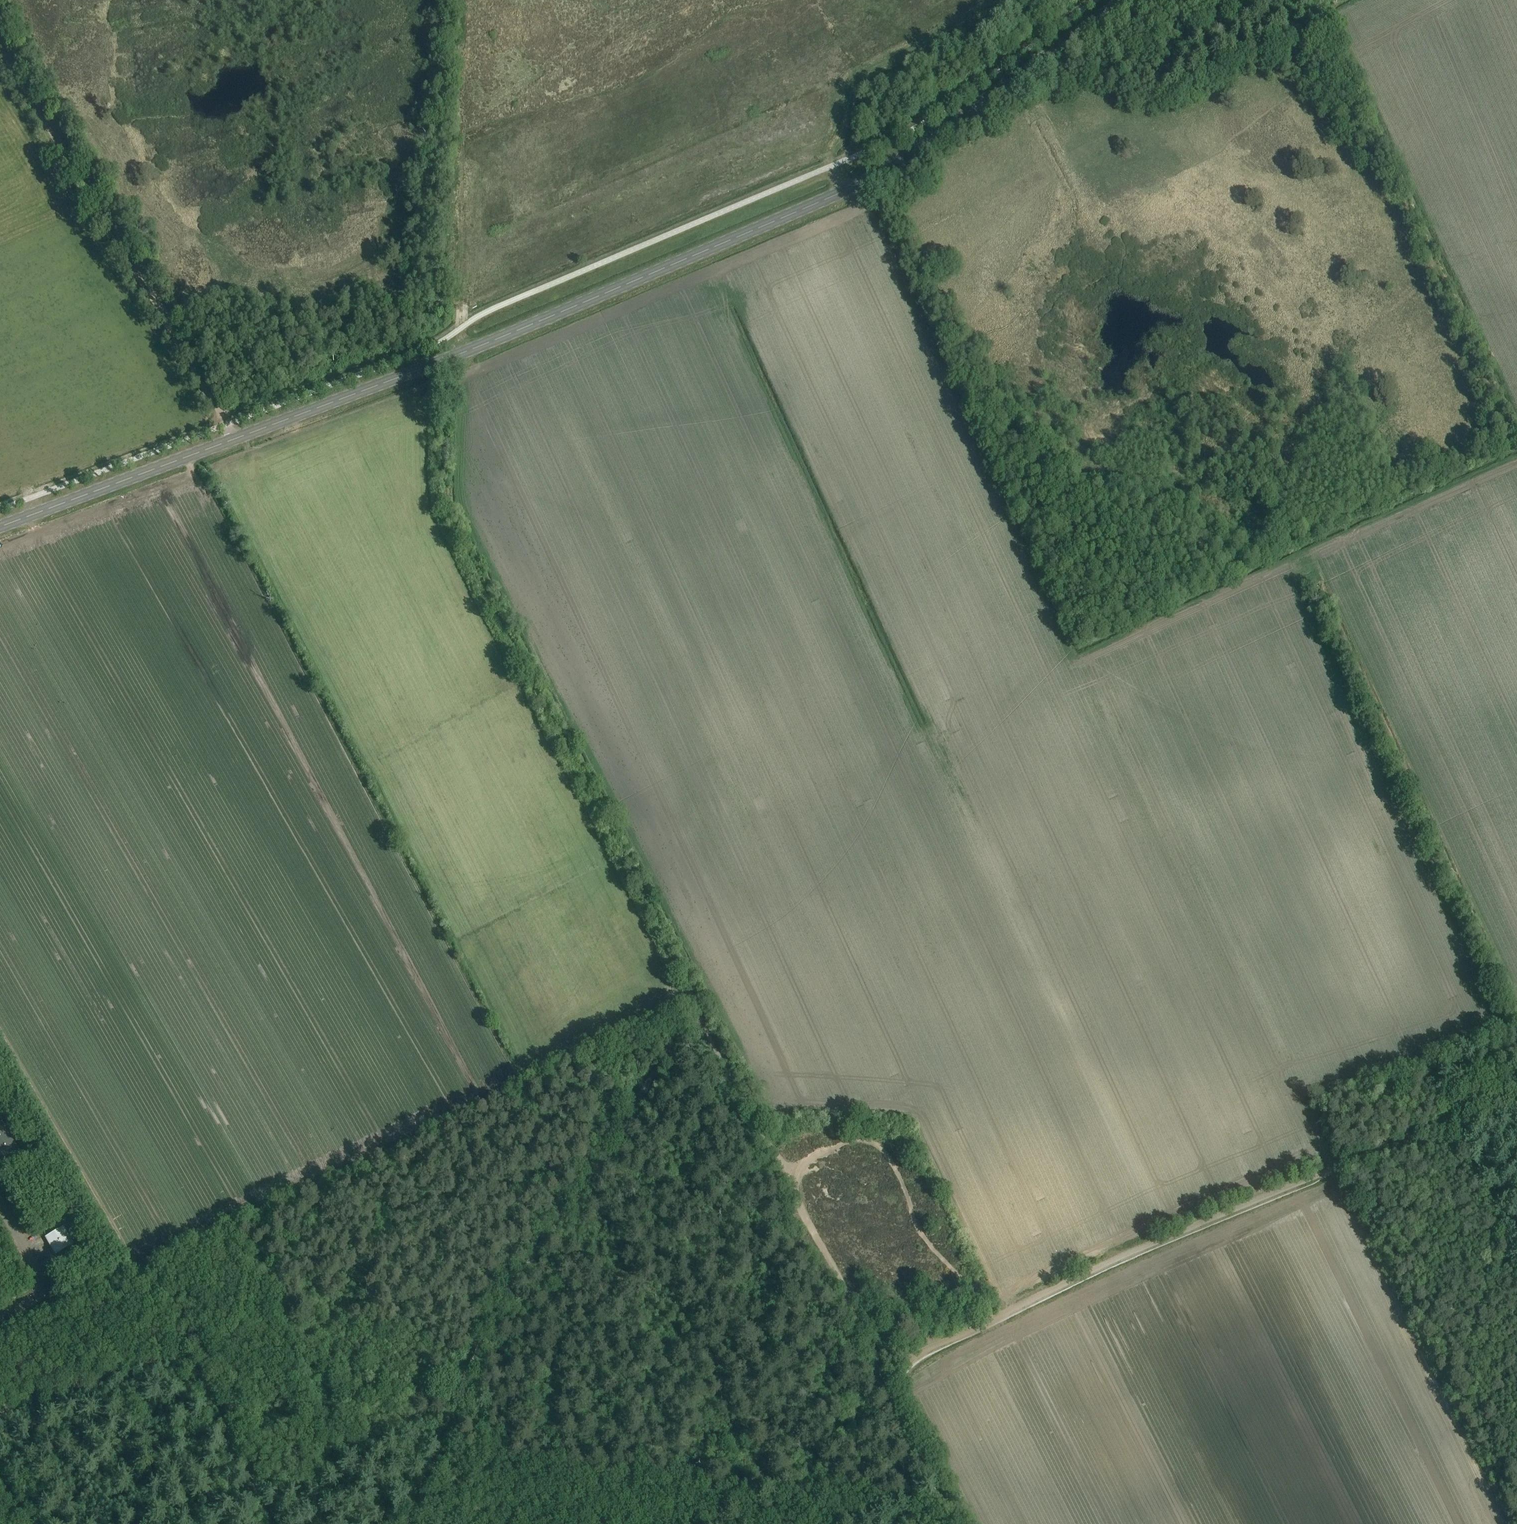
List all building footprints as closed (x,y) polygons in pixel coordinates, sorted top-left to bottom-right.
[(0,1116),(0,1159),(0,1160),(19,1149),(0,1116)] [(64,1227),(45,1238),(55,1256),(74,1245),(64,1227)]
